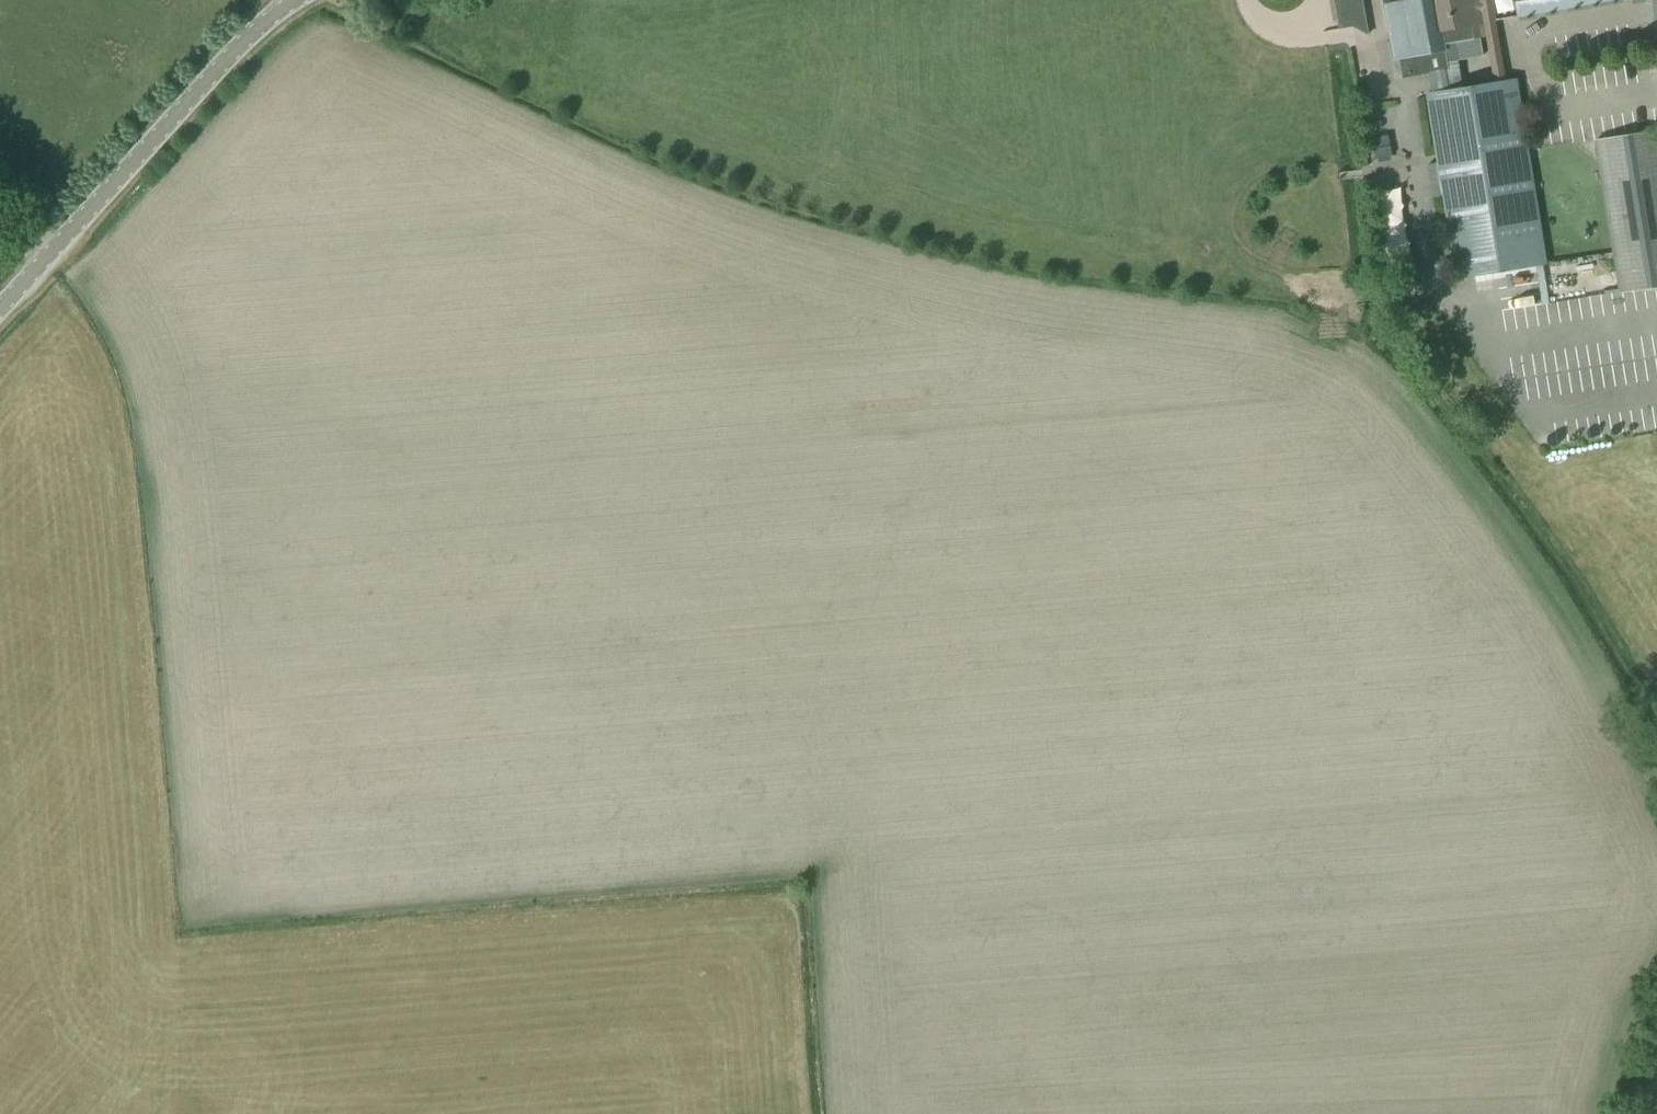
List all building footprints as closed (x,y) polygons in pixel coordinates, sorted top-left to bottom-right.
[(1393,59),(1400,58),(1403,79),(1450,71),(1445,46),(1487,38),(1480,0),(1413,0),(1407,1),(1407,0),(1382,0),(1393,59)] [(1620,0),(1519,0),(1522,17),(1620,0)] [(1457,279),(1542,265),(1512,84),(1427,98),(1457,279)] [(1656,291),(1656,134),(1596,145),(1621,297),(1656,291)]
